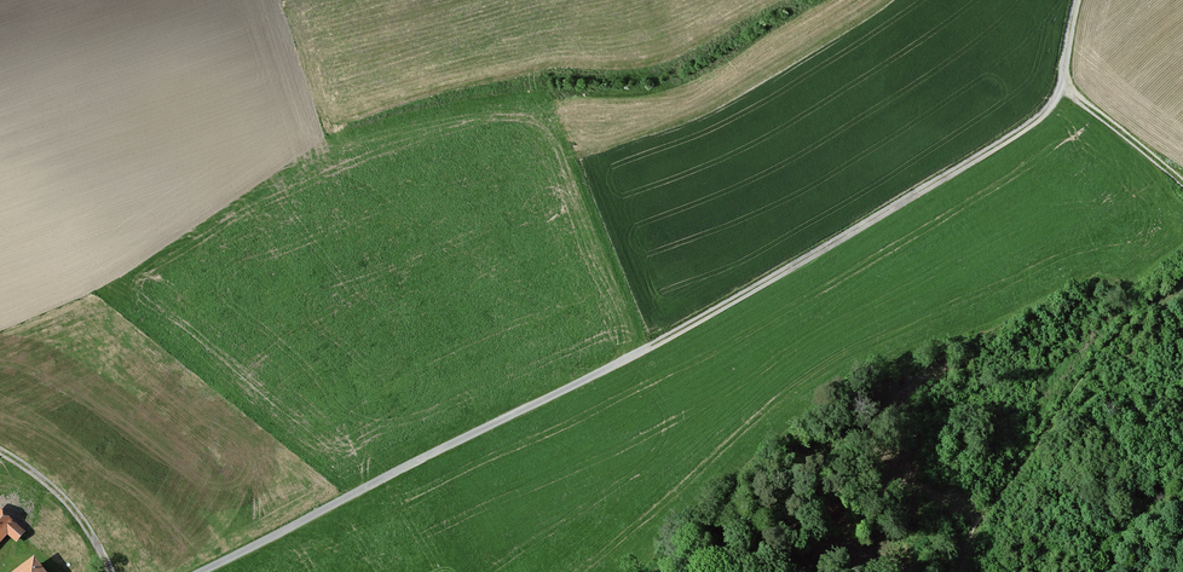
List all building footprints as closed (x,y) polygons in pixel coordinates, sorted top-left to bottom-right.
[(0,516),(0,542),(4,537),(14,545),(23,534),(0,516)] [(30,560),(13,571),(39,571),(30,560)]
